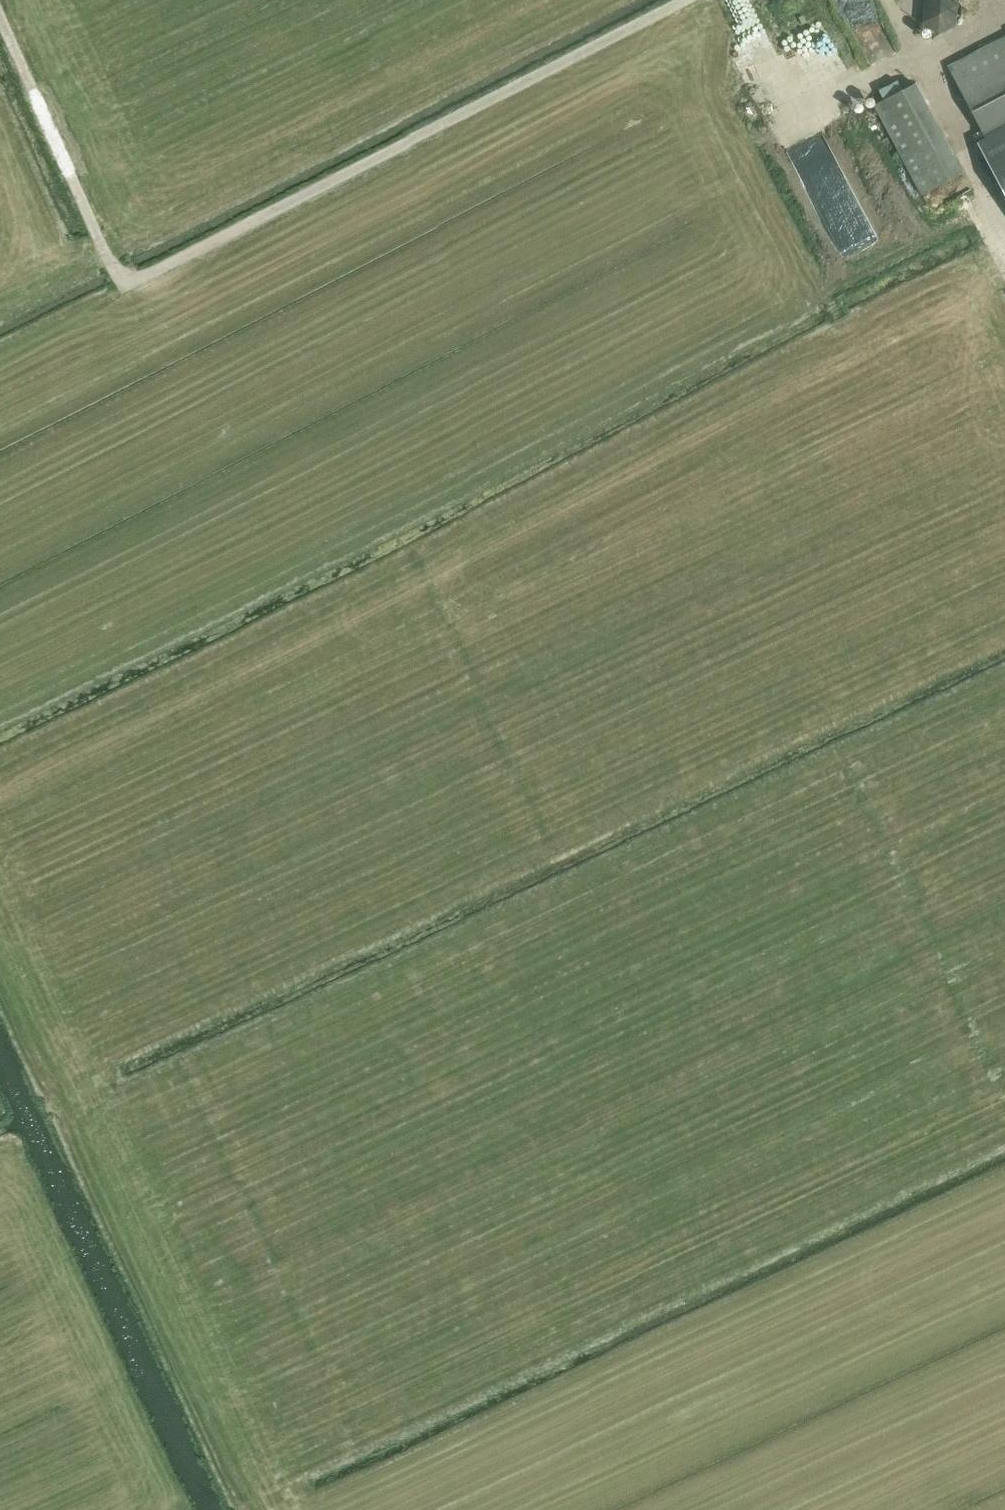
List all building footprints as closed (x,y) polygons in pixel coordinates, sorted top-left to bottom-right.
[(949,67),(993,150),(996,156),(1004,151),(1004,37),(949,67)] [(962,174),(915,85),(875,106),(922,195),(962,174)] [(996,156),(993,150),(984,154),(1004,195),(1004,151),(996,156)]
